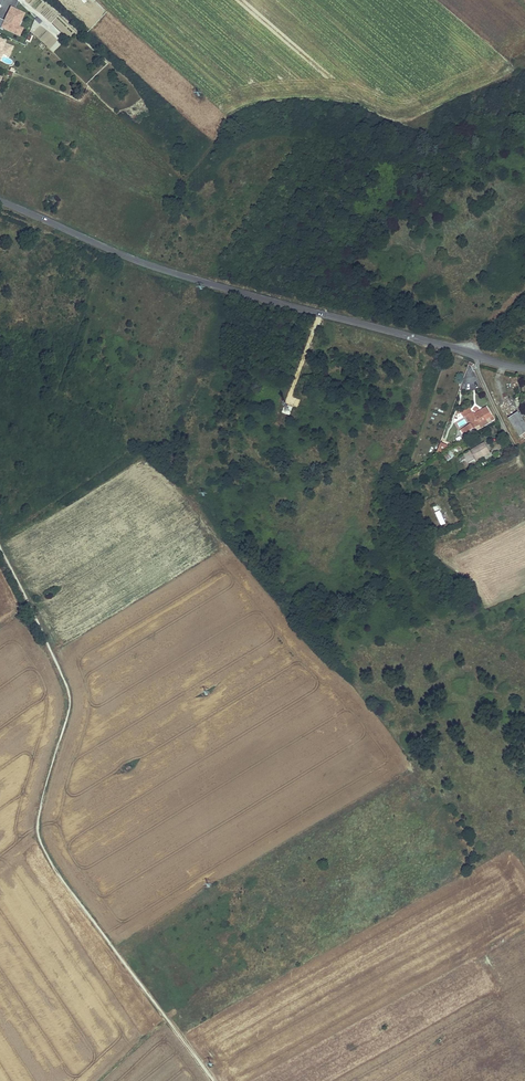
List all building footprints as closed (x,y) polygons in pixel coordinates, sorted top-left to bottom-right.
[(20,37),(24,29),(19,27),(25,14),(10,7),(4,21),(0,19),(0,28),(20,37)] [(5,41),(0,39),(0,51),(9,54),(12,47),(4,43),(5,41)] [(9,56),(9,54),(0,51),(0,59),(2,53),(9,56)] [(472,412),(466,416),(470,423),(463,427),(466,432),(477,426),(480,425),(481,427),(494,419),(487,407),(481,410),(476,413),(475,412),(474,412),(473,412),(472,412)] [(472,412),(469,408),(462,413),(464,417),(466,416),(472,412)] [(522,438),(524,436),(524,422),(518,411),(508,418),(522,438)] [(475,459),(476,460),(490,452),(485,442),(459,457),(462,462),(466,460),(467,463),(475,459)] [(450,447),(441,443),(437,453),(439,454),(450,447)] [(440,526),(447,523),(444,515),(442,516),(440,510),(435,512),(440,526)]
